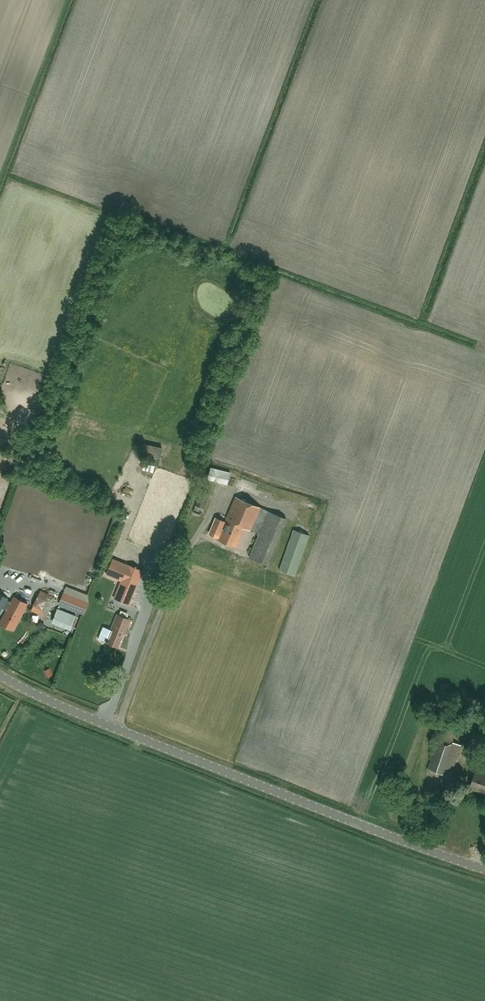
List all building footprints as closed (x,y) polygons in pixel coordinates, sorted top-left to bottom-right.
[(229,472),(212,468),(209,480),(226,484),(229,472)] [(203,490),(197,504),(205,508),(211,493),(203,490)] [(210,533),(219,536),(218,538),(237,546),(246,526),(261,532),(251,556),(268,563),(287,516),(236,496),(224,526),(215,522),(210,533)] [(297,574),(311,535),(294,529),(280,568),(297,574)] [(131,604),(145,570),(129,564),(128,565),(114,559),(107,575),(121,581),(115,597),(131,604)] [(47,618),(57,597),(42,590),(32,611),(47,618)] [(85,614),(90,602),(65,593),(60,605),(85,614)] [(14,630),(29,603),(16,596),(1,623),(14,630)] [(58,609),(53,620),(72,627),(76,616),(58,609)] [(118,613),(111,629),(104,626),(99,638),(103,642),(107,641),(119,646),(125,633),(127,633),(132,619),(118,613)] [(457,731),(444,726),(426,768),(447,775),(444,785),(453,789),(456,779),(451,777),(463,745),(453,741),(457,731)] [(410,763),(407,772),(413,774),(417,765),(410,763)] [(484,792),(484,769),(484,773),(476,770),(470,787),(484,792)]
